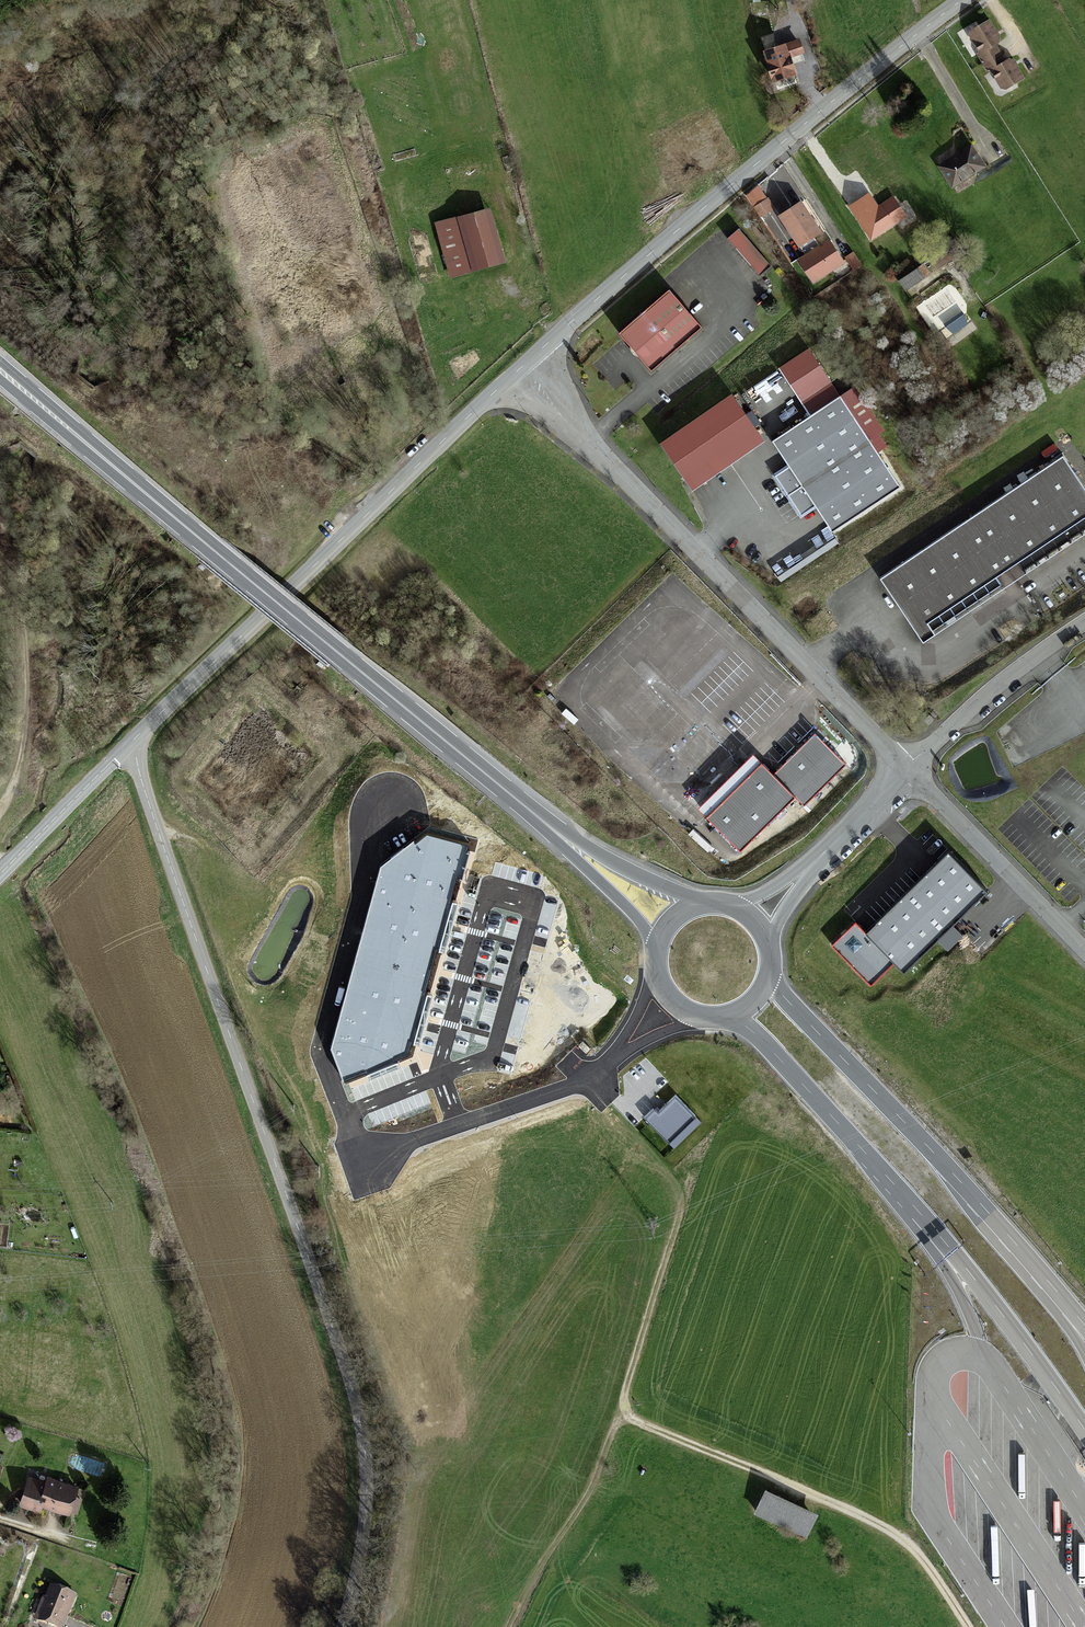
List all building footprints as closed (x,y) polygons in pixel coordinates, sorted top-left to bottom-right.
[(999,38),(988,20),(971,31),(970,34),(980,52),(977,53),(989,72),(991,70),(1002,87),(1006,88),(1023,77),(1013,60),(1009,59),(1005,61),(995,44),(998,41),(999,38)] [(773,78),(794,72),(789,55),(787,55),(785,46),(766,52),(769,61),(768,61),(773,78)] [(983,165),(971,146),(940,166),(952,185),(983,165)] [(765,198),(754,206),(760,215),(771,208),(765,198)] [(799,245),(820,231),(800,201),(780,215),(799,245)] [(437,223),(459,217),(457,207),(434,214),(437,223)] [(437,223),(451,276),(505,261),(490,208),(459,217),(437,223)] [(759,276),(771,265),(739,228),(727,238),(759,276)] [(829,239),(799,258),(813,280),(843,261),(829,239)] [(955,254),(961,251),(954,240),(949,244),(955,254)] [(846,255),(852,270),(861,266),(855,251),(846,255)] [(899,280),(906,291),(928,275),(921,265),(899,280)] [(619,332),(651,370),(702,326),(669,288),(619,332)] [(840,395),(810,349),(780,369),(810,415),(840,395)] [(758,431),(733,395),(661,445),(685,480),(758,431)] [(900,486),(840,395),(810,415),(772,440),(789,465),(774,475),(801,515),(815,505),(832,531),(900,486)] [(911,613),(906,616),(923,641),(935,633),(933,630),(1001,584),(996,576),(1018,562),(1023,569),(1084,528),(1084,496),(1084,497),(1076,485),(1081,482),(1081,481),(1063,455),(880,577),(898,604),(903,601),(911,613)] [(1084,496),(1084,487),(1081,482),(1076,485),(1084,497),(1084,496)] [(1018,562),(996,576),(1001,584),(933,630),(935,633),(1084,533),(1084,528),(1023,569),(1018,562)] [(898,604),(906,616),(911,613),(903,601),(898,604)] [(934,718),(929,714),(924,720),(928,724),(934,718)] [(761,760),(706,815),(740,849),(795,795),(804,805),(846,763),(815,732),(773,773),(761,760)] [(463,840),(419,828),(373,863),(323,1048),(336,1083),(403,1056),(410,1044),(463,840)] [(951,849),(866,929),(858,920),(833,944),(872,983),(896,959),(905,969),(988,887),(951,849)] [(498,1006),(501,991),(488,989),(485,1004),(498,1006)] [(532,995),(517,992),(508,1038),(522,1041),(532,995)] [(583,1040),(578,1045),(586,1053),(591,1049),(583,1040)] [(702,1121),(674,1095),(660,1111),(656,1107),(645,1117),(673,1148),(702,1121)] [(29,1478),(21,1502),(39,1508),(41,1502),(68,1511),(69,1510),(69,1509),(74,1496),(74,1495),(76,1487),(48,1477),(46,1484),(29,1478)] [(817,1512),(763,1486),(752,1509),(806,1535),(817,1512)] [(69,1509),(76,1511),(80,1498),(74,1496),(69,1509)] [(52,1588),(47,1599),(40,1617),(62,1626),(70,1608),(74,1597),(52,1588)] [(40,1617),(47,1599),(44,1598),(37,1616),(40,1617)] [(62,1626),(40,1617),(37,1616),(35,1619),(56,1626),(62,1626)]
